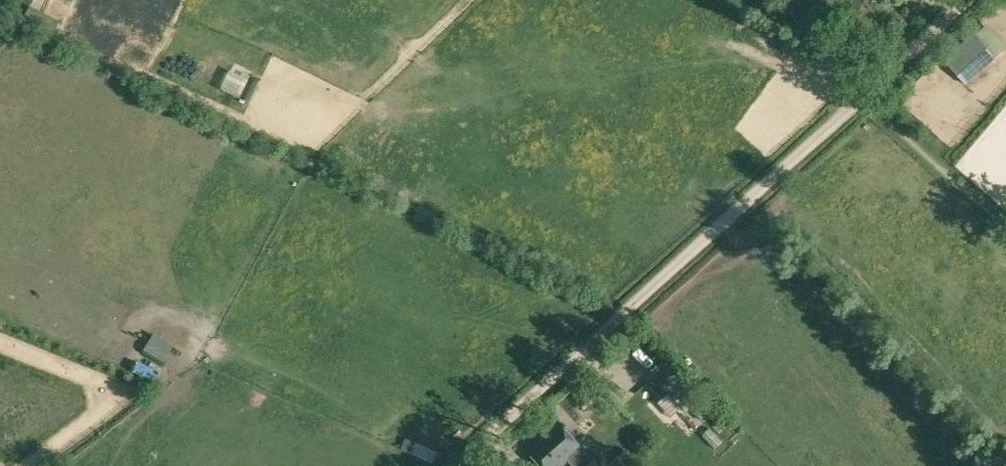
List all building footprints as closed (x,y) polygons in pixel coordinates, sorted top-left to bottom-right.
[(946,61),(966,84),(1005,48),(1005,46),(986,24),(946,61)] [(673,401),(673,405),(687,403),(684,385),(658,389),(660,403),(673,401)] [(707,403),(696,413),(705,422),(715,412),(707,403)] [(569,462),(572,465),(600,465),(590,455),(588,457),(558,423),(525,452),(538,465),(565,465),(569,462)]
